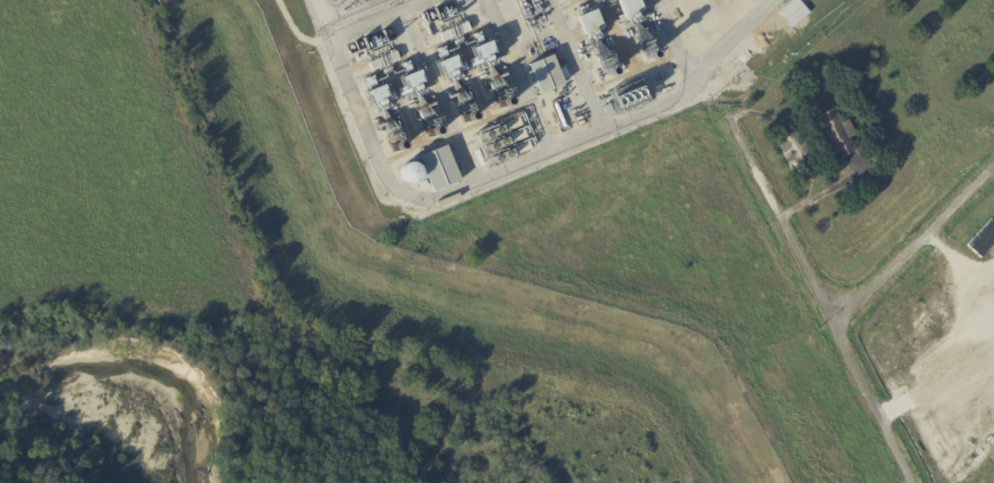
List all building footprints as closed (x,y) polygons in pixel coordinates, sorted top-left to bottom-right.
[(622,18),(642,11),(638,0),(616,0),(622,18)] [(596,29),(602,27),(595,8),(576,16),(585,40),(598,34),(596,29)] [(369,62),(371,69),(391,63),(388,55),(369,62)] [(440,74),(458,68),(454,56),(436,62),(440,74)] [(529,66),(553,56),(565,84),(541,94),(529,66)] [(365,92),(370,103),(388,96),(383,84),(365,92)] [(614,114),(645,101),(638,84),(607,97),(614,114)] [(846,124),(850,121),(858,136),(852,140),(859,153),(841,162),(819,118),(836,109),(844,124),(846,124)] [(505,122),(507,131),(522,127),(519,118),(505,122)] [(489,168),(513,159),(499,123),(475,132),(489,168)] [(447,148),(461,183),(435,194),(420,158),(447,148)] [(401,164),(402,183),(420,182),(419,163),(401,164)] [(992,220),(993,222),(993,255),(989,251),(982,259),(968,246),(992,220)]
